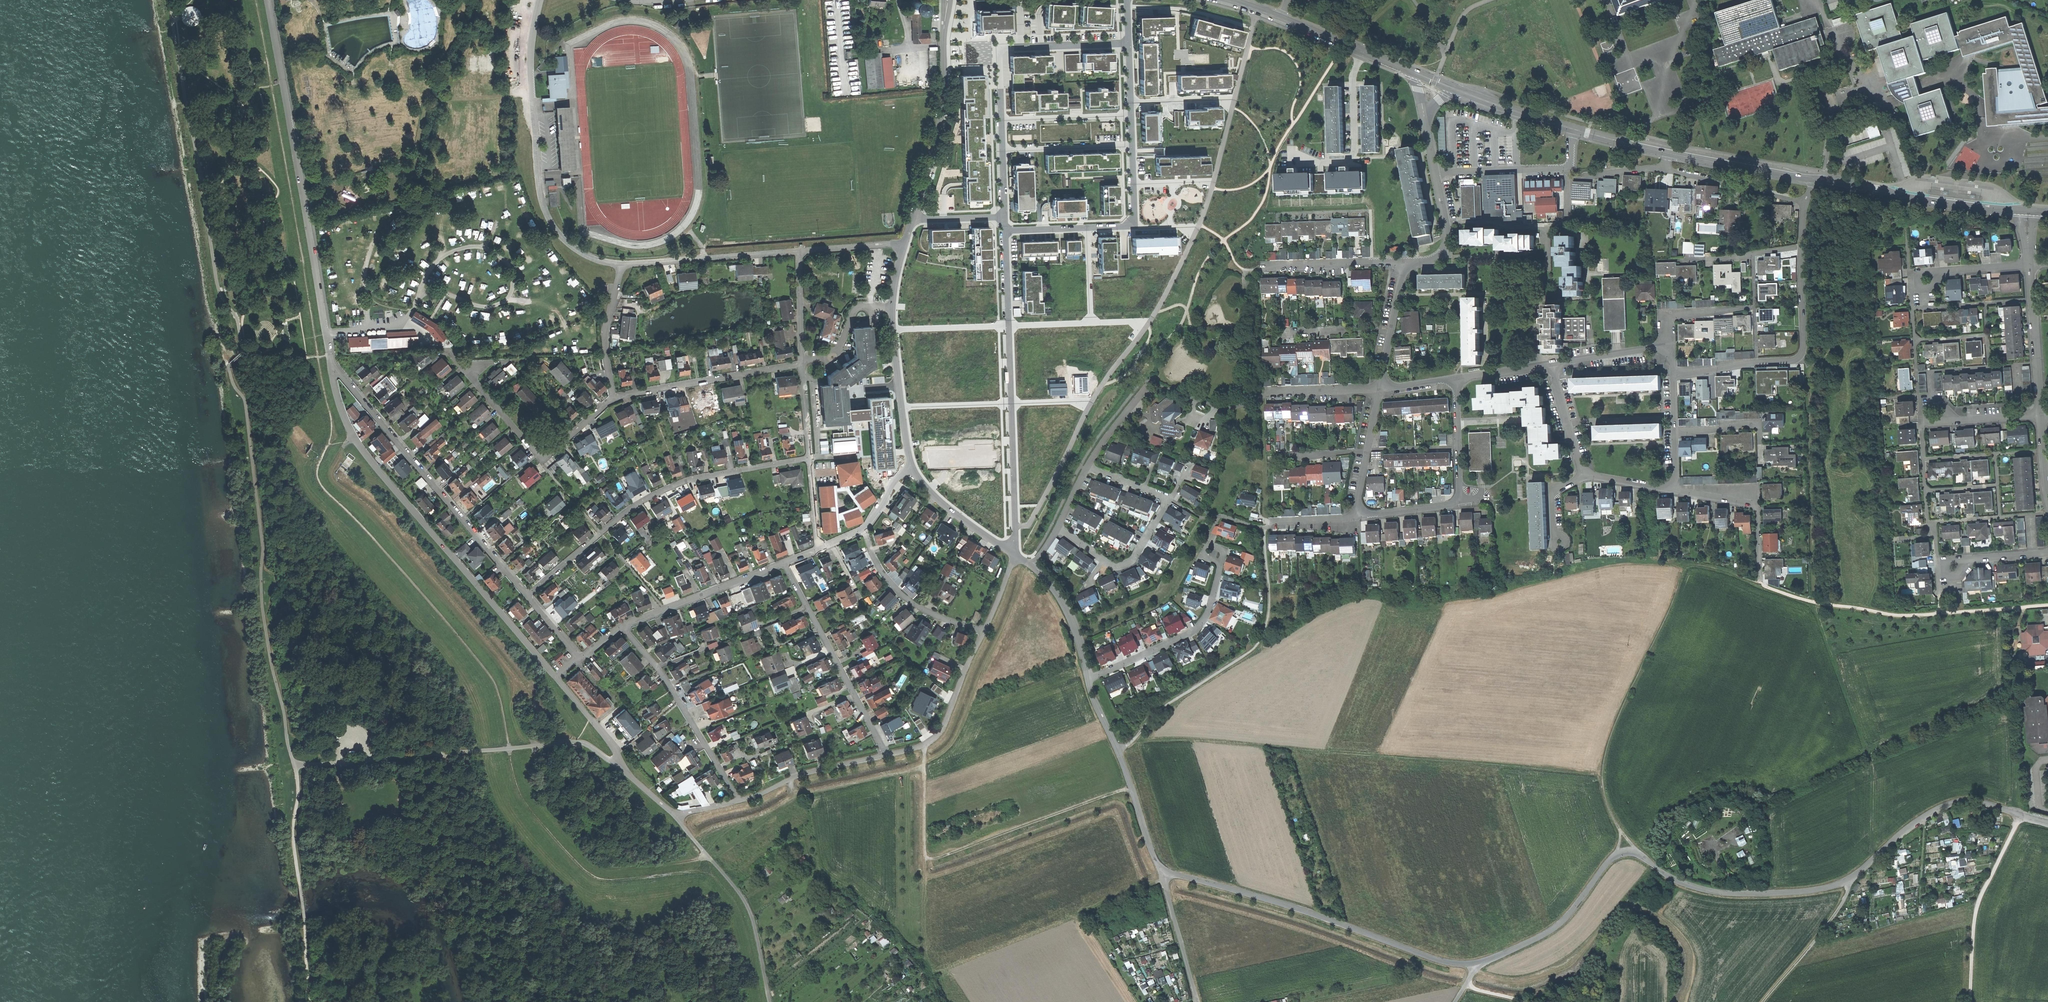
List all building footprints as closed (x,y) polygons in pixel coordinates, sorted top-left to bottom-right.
[(1662,0),(1614,0),(1619,16),(1662,0)] [(1773,0),(1759,0),(1717,13),(1727,46),(1782,28),(1773,0)] [(1111,5),(1045,2),(1045,27),(1111,25),(1111,5)] [(1892,3),(1856,15),(1867,52),(1879,48),(1890,82),(1889,83),(1889,84),(1889,86),(1890,87),(1890,88),(1891,90),(1892,91),(1891,92),(1892,95),(1894,95),(1895,96),(1897,98),(1899,100),(1901,101),(1902,102),(1904,103),(1906,104),(1917,137),(1953,126),(1942,89),(1933,92),(1932,90),(1929,92),(1930,93),(1921,95),(1915,77),(1927,73),(1923,61),(1960,50),(1956,37),(1948,13),(1912,25),(1915,36),(1903,40),(1892,3)] [(192,28),(196,27),(199,26),(202,23),(203,20),(203,16),(202,12),(201,10),(198,8),(195,6),(191,6),(188,7),(185,9),(183,12),(182,15),(182,18),(183,22),(185,25),(188,27),(192,28)] [(908,9),(908,7),(908,18),(912,18),(913,42),(929,41),(928,32),(920,32),(919,12),(917,13),(914,13),(913,13),(911,12),(909,11),(908,9)] [(1010,10),(975,11),(976,32),(1011,31),(1010,10)] [(1137,17),(1140,94),(1158,93),(1156,31),(1168,31),(1168,30),(1172,30),(1172,16),(1137,17)] [(1244,30),(1194,17),(1190,35),(1208,40),(1209,39),(1221,42),(1221,43),(1239,48),(1244,30)] [(1959,33),(1960,36),(1956,37),(1960,50),(1962,49),(1964,57),(2014,42),(2023,71),(1999,73),(1998,68),(1987,69),(1988,74),(1984,74),(1988,126),(2047,122),(2047,108),(2040,108),(2039,106),(2047,103),(2047,101),(2047,100),(2024,26),(2023,23),(2011,27),(2007,17),(1959,33)] [(1774,50),(1781,71),(1824,57),(1820,46),(1825,45),(1817,18),(1786,27),(1785,25),(1782,26),(1783,28),(1782,28),(1727,46),(1714,50),(1719,67),(1774,50)] [(935,49),(928,49),(928,71),(936,71),(936,56),(935,56),(935,49)] [(1112,50),(1082,52),(1082,60),(1079,60),(1079,52),(1063,52),(1063,70),(1079,69),(1079,68),(1097,67),(1097,69),(1114,68),(1113,59),(1112,50)] [(880,51),(872,52),(876,87),(883,86),(880,56),(880,51)] [(872,52),(865,53),(868,88),(876,87),(872,52)] [(1050,52),(1009,54),(1010,72),(1050,71),(1050,52)] [(889,55),(880,56),(883,86),(892,86),(889,55)] [(1229,72),(1176,74),(1177,89),(1181,89),(1182,92),(1197,91),(1197,89),(1210,88),(1210,91),(1225,91),(1225,88),(1229,87),(1229,72)] [(963,183),(964,201),(988,200),(986,155),(983,155),(982,113),(985,113),(983,74),(959,75),(960,97),(969,96),(969,99),(960,99),(963,183)] [(563,75),(548,76),(549,85),(548,85),(547,86),(547,87),(547,88),(548,88),(548,89),(549,89),(550,98),(565,97),(563,75)] [(1363,85),(1366,151),(1379,151),(1377,84),(1363,85)] [(1342,85),(1328,86),(1330,153),(1344,152),(1342,85)] [(1047,91),(1036,92),(1037,108),(1064,107),(1064,91),(1053,91),(1053,88),(1053,87),(1047,88),(1047,91)] [(1097,90),(1083,91),(1084,109),(1117,108),(1116,89),(1105,90),(1105,87),(1096,87),(1097,90)] [(1032,88),(1009,89),(1010,111),(1017,111),(1017,109),(1037,108),(1036,92),(1032,92),(1032,88)] [(1067,97),(1067,105),(1080,104),(1079,96),(1067,97)] [(1203,109),(1185,110),(1186,125),(1221,124),(1221,107),(1203,107),(1203,109)] [(567,108),(557,108),(561,170),(572,169),(567,108)] [(1141,112),(1142,141),(1161,140),(1159,112),(1141,112)] [(1447,117),(1439,117),(1441,153),(1448,152),(1447,117)] [(1877,123),(1836,136),(1840,148),(1881,136),(1877,123)] [(1424,198),(1420,181),(1424,180),(1423,176),(1420,177),(1416,160),(1419,159),(1419,154),(1415,155),(1414,146),(1401,149),(1418,236),(1431,233),(1429,224),(1433,224),(1432,219),(1428,220),(1425,203),(1428,202),(1427,198),(1424,198)] [(1117,152),(1043,153),(1043,173),(1117,173),(1117,152)] [(1163,160),(1164,179),(1213,177),(1212,158),(1163,160)] [(1030,162),(1011,163),(1013,210),(1032,209),(1032,200),(1030,162)] [(1281,174),(1281,192),(1369,188),(1368,170),(1353,170),(1353,165),(1345,165),(1345,171),(1300,173),(1300,168),(1295,168),(1295,174),(1281,174)] [(1517,175),(1485,176),(1486,217),(1505,217),(1505,222),(1523,221),(1523,211),(1518,212),(1517,175)] [(1624,175),(1624,184),(1633,185),(1633,189),(1641,189),(1642,176),(1624,175)] [(1565,189),(1564,177),(1554,177),(1554,189),(1565,189)] [(1599,179),(1598,196),(1604,196),(1604,191),(1616,191),(1617,178),(1605,177),(1605,180),(1599,179)] [(570,178),(562,178),(563,188),(571,187),(570,178)] [(1539,211),(1558,210),(1557,196),(1554,196),(1553,180),(1529,182),(1530,201),(1539,200),(1539,211)] [(1576,180),(1575,199),(1580,199),(1580,197),(1587,197),(1587,200),(1593,200),(1593,181),(1576,180)] [(1117,183),(1099,184),(1100,213),(1118,212),(1117,183)] [(1482,185),(1462,186),(1464,218),(1483,217),(1482,185)] [(1718,185),(1699,185),(1699,187),(1698,195),(1698,204),(1717,205),(1717,197),(1718,190),(1718,185)] [(1692,187),(1673,186),(1672,210),(1679,210),(1679,203),(1685,203),(1691,203),(1692,187)] [(1667,190),(1648,189),(1648,204),(1653,205),(1653,208),(1667,208),(1667,190)] [(556,193),(549,193),(550,207),(557,207),(556,193)] [(1051,210),(1052,215),(1084,214),(1084,209),(1087,209),(1086,200),(1084,200),(1084,195),(1051,196),(1051,202),(1049,202),(1049,210),(1051,210)] [(1792,204),(1772,204),(1772,219),(1779,219),(1779,215),(1792,216),(1792,204)] [(1722,209),(1721,229),(1731,229),(1732,225),(1737,225),(1737,218),(1736,218),(1736,215),(1741,215),(1741,210),(1722,209)] [(1364,217),(1348,218),(1349,231),(1359,231),(1359,235),(1366,235),(1364,217)] [(1348,218),(1331,219),(1331,220),(1332,232),(1343,232),(1343,236),(1349,236),(1349,231),(1348,218)] [(1331,220),(1315,221),(1316,234),(1326,234),(1326,238),(1333,238),(1332,232),(1331,220)] [(1315,221),(1298,222),(1299,235),(1309,235),(1310,239),(1316,238),(1316,234),(1315,221)] [(1298,222),(1282,223),(1282,224),(1283,235),(1293,235),(1293,239),(1300,239),(1299,235),(1298,222)] [(1282,224),(1266,224),(1266,226),(1266,237),(1276,237),(1276,242),(1283,242),(1283,235),(1282,224)] [(961,226),(928,228),(929,245),(961,244),(961,226)] [(1500,235),(1499,229),(1488,229),(1488,227),(1480,228),(1480,226),(1475,226),(1475,229),(1464,229),(1464,243),(1475,243),(1475,245),(1489,244),(1489,242),(1500,242),(1500,235)] [(989,227),(971,228),(973,278),(990,277),(989,227)] [(1536,248),(1535,235),(1524,235),(1524,234),(1516,234),(1516,232),(1511,232),(1511,235),(1500,235),(1500,242),(1500,249),(1511,249),(1511,251),(1526,250),(1525,248),(1536,248)] [(1431,233),(1418,236),(1419,244),(1433,241),(1431,233)] [(1119,234),(1097,236),(1099,273),(1114,272),(1113,253),(1120,253),(1119,234)] [(1970,236),(1970,237),(1970,246),(1968,246),(1969,249),(1982,249),(1985,248),(1984,237),(1974,238),(1974,237),(1974,235),(1973,234),(1972,234),(1971,235),(1970,235),(1970,236)] [(1127,236),(1128,257),(1177,255),(1176,235),(1127,236)] [(1574,235),(1563,236),(1563,238),(1562,238),(1562,241),(1561,241),(1561,246),(1558,246),(1558,250),(1560,250),(1561,252),(1559,252),(1559,255),(1561,255),(1561,260),(1562,260),(1563,265),(1569,265),(1570,274),(1565,275),(1565,279),(1567,279),(1567,285),(1569,285),(1569,290),(1570,290),(1570,295),(1583,295),(1582,284),(1584,284),(1584,280),(1579,281),(1578,277),(1583,276),(1582,265),(1575,265),(1575,257),(1576,257),(1576,255),(1577,255),(1577,250),(1572,251),(1572,247),(1575,246),(1574,235)] [(1938,236),(1930,237),(1930,245),(1939,245),(1938,236)] [(1064,253),(1071,253),(1071,238),(1063,238),(1064,253)] [(1078,238),(1071,238),(1071,253),(1079,252),(1078,238)] [(2011,239),(2000,240),(2000,243),(2001,250),(2012,249),(2011,239)] [(1685,241),(1685,252),(1694,252),(1695,241),(1691,241),(1685,241)] [(1947,246),(1947,250),(1948,259),(1948,261),(1959,260),(1958,245),(1947,246)] [(1917,250),(1917,262),(1923,262),(1924,263),(1934,262),(1934,254),(1932,254),(1932,248),(1927,248),(1927,249),(1917,250)] [(1985,248),(1982,249),(1983,256),(1991,256),(1991,248),(1985,248)] [(1893,253),(1886,254),(1886,257),(1882,257),(1883,264),(1885,264),(1885,270),(1893,269),(1900,269),(1902,268),(1901,250),(1893,251),(1893,253)] [(1947,250),(1939,251),(1939,259),(1948,259),(1947,250)] [(917,251),(915,258),(924,261),(926,254),(917,251)] [(1780,256),(1758,257),(1759,274),(1765,273),(1765,272),(1767,271),(1767,267),(1774,266),(1774,269),(1781,268),(1780,256)] [(1678,274),(1677,265),(1677,261),(1657,262),(1658,273),(1671,272),(1671,274),(1678,274)] [(752,264),(735,265),(736,277),(752,276),(752,275),(755,275),(755,267),(752,267),(752,264)] [(1697,264),(1677,265),(1678,274),(1678,278),(1689,277),(1689,281),(1698,281),(1697,264)] [(1733,271),(1733,264),(1715,265),(1715,283),(1733,283),(1734,291),(1742,291),(1741,271),(1733,271)] [(1028,269),(1021,270),(1022,300),(1023,300),(1023,310),(1027,310),(1027,312),(1041,311),(1040,300),(1036,300),(1036,290),(1038,290),(1038,273),(1028,273),(1028,269)] [(1371,272),(1354,272),(1354,285),(1364,285),(1365,289),(1371,289),(1371,272)] [(677,274),(678,288),(696,286),(695,273),(677,274)] [(1465,273),(1421,274),(1421,288),(1465,286),(1465,273)] [(2019,274),(2001,275),(2002,290),(2020,289),(2019,274)] [(1603,277),(1604,298),(1626,297),(1625,276),(1603,277)] [(1980,277),(1971,278),(1972,289),(1981,289),(1981,293),(1987,292),(1989,292),(1989,290),(1988,279),(1981,279),(1980,277)] [(1280,278),(1271,279),(1272,293),(1280,293),(1280,278)] [(1288,278),(1280,278),(1280,293),(1289,293),(1288,280),(1288,278)] [(1271,279),(1262,279),(1263,294),(1272,293),(1271,279)] [(1306,279),(1297,280),(1298,295),(1307,294),(1306,281),(1306,279)] [(1961,279),(1948,280),(1949,296),(1946,296),(1947,298),(1963,297),(1962,290),(1961,279)] [(1297,280),(1288,280),(1289,293),(1289,295),(1298,295),(1297,280)] [(1315,281),(1306,281),(1307,294),(1307,296),(1316,296),(1315,281)] [(1324,281),(1315,281),(1316,296),(1324,295),(1324,282),(1324,281)] [(656,282),(644,287),(650,303),(663,298),(656,282)] [(1333,282),(1324,282),(1324,295),(1325,297),(1333,297),(1333,282)] [(1341,282),(1333,282),(1333,297),(1342,296),(1341,282)] [(1778,282),(1759,283),(1760,299),(1768,299),(1768,294),(1779,293),(1778,282)] [(1654,284),(1638,285),(1639,296),(1648,295),(1648,298),(1655,297),(1654,284)] [(1902,284),(1893,284),(1892,284),(1892,286),(1891,286),(1891,290),(1886,290),(1887,298),(1895,297),(1895,299),(1898,298),(1899,302),(1905,302),(1904,296),(1906,296),(1905,289),(1904,289),(1903,284),(1902,284)] [(1479,297),(1466,297),(1467,364),(1481,363),(1481,354),(1483,354),(1483,350),(1480,350),(1480,332),(1483,332),(1483,328),(1480,328),(1480,310),(1483,310),(1483,306),(1479,306),(1479,297)] [(1626,297),(1604,298),(1606,329),(1627,328),(1626,297)] [(604,303),(601,298),(595,301),(598,306),(604,303)] [(789,299),(780,301),(781,306),(780,307),(783,320),(793,318),(789,299)] [(821,317),(824,318),(821,329),(819,334),(818,340),(823,341),(824,337),(831,339),(833,331),(835,332),(836,329),(834,328),(838,315),(830,313),(831,308),(824,306),(825,303),(822,302),(821,305),(815,303),(814,303),(811,312),(813,313),(821,315),(821,317)] [(1371,302),(1355,303),(1356,316),(1361,316),(1361,320),(1372,319),(1372,317),(1372,307),(1371,302)] [(1561,303),(1546,304),(1547,352),(1562,352),(1562,338),(1586,338),(1586,316),(1561,316),(1561,303)] [(2006,313),(2021,312),(2020,305),(2006,306),(2006,313)] [(1772,307),(1760,308),(1761,321),(1775,320),(1774,313),(1772,313),(1772,307)] [(1961,310),(1962,321),(1979,320),(1978,308),(1961,310)] [(1942,311),(1943,323),(1943,325),(1962,324),(1962,321),(1961,310),(1942,311)] [(1942,311),(1925,312),(1925,325),(1943,323),(1942,311)] [(1409,318),(1403,318),(1404,333),(1413,332),(1413,329),(1419,328),(1418,312),(1411,313),(1411,315),(1409,316),(1409,318)] [(1900,321),(1900,323),(1900,324),(1901,325),(1903,325),(1904,324),(1904,323),(1908,323),(1908,312),(1896,313),(1896,321),(1900,321)] [(2007,321),(2021,320),(2021,312),(2006,313),(2007,321)] [(446,332),(422,313),(418,319),(443,340),(446,332)] [(1734,317),(1735,326),(1745,325),(1745,331),(1752,330),(1752,314),(1734,315),(1734,317)] [(622,316),(620,336),(626,336),(626,339),(627,339),(627,336),(632,337),(634,317),(622,316)] [(1715,320),(1715,330),(1723,330),(1723,324),(1727,324),(1727,330),(1735,330),(1735,326),(1734,317),(1715,317),(1715,320)] [(1696,323),(1696,334),(1703,334),(1703,337),(1715,337),(1715,330),(1715,320),(1696,321),(1696,323)] [(2007,329),(2022,328),(2021,320),(2007,321),(2007,329)] [(1696,323),(1679,324),(1679,340),(1686,340),(1686,334),(1696,334),(1696,323)] [(847,422),(847,421),(868,419),(873,469),(892,467),(886,396),(867,398),(867,407),(846,409),(844,389),(842,389),(842,384),(845,382),(847,384),(873,366),(869,327),(853,328),(853,331),(852,331),(854,357),(847,362),(845,363),(844,363),(843,364),(843,365),(842,366),(843,368),(838,371),(837,369),(827,376),(828,385),(820,386),(822,407),(825,406),(826,424),(842,423),(843,432),(832,433),(832,438),(831,439),(832,452),(856,451),(855,437),(854,437),(853,431),(848,432),(847,422)] [(386,338),(387,348),(416,346),(416,341),(416,334),(416,332),(410,332),(410,334),(386,335),(386,338)] [(1761,334),(1761,348),(1772,347),(1771,344),(1776,344),(1776,333),(1761,334)] [(2008,343),(2023,342),(2022,334),(2008,336),(2008,343)] [(373,339),(368,339),(369,348),(387,348),(386,338),(377,339),(375,337),(373,339)] [(1364,337),(1347,339),(1348,352),(1357,351),(1358,356),(1365,356),(1364,337)] [(368,338),(350,339),(350,342),(349,342),(349,346),(351,346),(351,351),(369,350),(369,348),(368,339),(368,338)] [(1347,338),(1331,339),(1331,340),(1331,352),(1341,352),(1341,356),(1348,356),(1348,352),(1347,339),(1347,338)] [(1263,349),(1264,349),(1271,348),(1270,339),(1262,339),(1263,349)] [(1910,339),(1893,341),(1894,348),(1900,348),(1900,350),(1901,357),(1912,356),(1910,339)] [(1331,340),(1314,341),(1314,343),(1315,355),(1324,354),(1325,359),(1332,358),(1331,352),(1331,340)] [(1982,340),(1966,341),(1967,352),(1977,351),(1977,355),(1983,355),(1982,340)] [(1944,343),(1945,357),(1960,356),(1960,342),(1944,343)] [(2008,343),(2009,350),(2023,349),(2023,342),(2008,343)] [(1314,343),(1297,344),(1297,345),(1298,357),(1308,357),(1308,361),(1315,361),(1315,355),(1314,343)] [(1934,363),(1946,362),(1945,357),(1944,343),(1926,344),(1927,356),(1937,355),(1938,361),(1933,361),(1934,363)] [(1297,345),(1281,346),(1281,348),(1282,360),(1291,359),(1291,364),(1298,363),(1298,357),(1297,345)] [(1411,346),(1395,348),(1396,361),(1398,360),(1404,360),(1408,360),(1412,359),(1411,346)] [(780,350),(774,351),(776,358),(791,356),(789,347),(784,348),(779,349),(780,350)] [(1271,348),(1264,349),(1265,362),(1275,362),(1275,366),(1282,366),(1282,360),(1281,348),(1271,348)] [(2023,349),(2009,350),(2009,358),(2024,357),(2023,349)] [(409,360),(413,364),(412,366),(415,366),(417,365),(420,368),(430,360),(429,359),(426,355),(424,357),(420,352),(418,352),(415,354),(413,354),(413,356),(409,360)] [(760,352),(749,353),(750,363),(762,361),(760,352)] [(435,353),(429,359),(430,360),(432,362),(436,359),(438,357),(435,353)] [(750,363),(749,353),(737,355),(739,365),(750,363)] [(682,365),(687,364),(689,363),(687,355),(680,357),(682,365)] [(720,368),(718,355),(714,356),(709,357),(711,370),(720,368)] [(722,355),(718,355),(720,368),(729,367),(728,357),(722,358),(722,355)] [(689,374),(687,364),(682,365),(680,357),(680,356),(675,357),(679,376),(689,374)] [(646,365),(650,364),(654,364),(653,357),(645,358),(646,365)] [(666,369),(665,360),(658,361),(659,370),(666,369)] [(448,368),(442,361),(439,364),(438,362),(433,366),(431,368),(436,374),(437,373),(441,376),(447,371),(446,370),(448,368)] [(560,362),(551,370),(559,378),(558,380),(562,384),(572,376),(560,362)] [(511,364),(506,369),(511,375),(516,370),(511,364)] [(650,364),(646,365),(648,381),(658,379),(657,370),(651,371),(650,364)] [(1774,393),(1774,385),(1802,384),(1801,370),(1779,370),(1779,366),(1769,366),(1769,371),(1758,371),(1759,394),(1774,393)] [(363,382),(371,375),(368,371),(365,367),(357,374),(363,382)] [(368,371),(371,375),(373,378),(379,373),(373,367),(368,371)] [(491,387),(497,382),(498,383),(499,382),(503,380),(504,381),(508,377),(503,372),(504,371),(502,369),(502,370),(499,367),(494,370),(494,369),(489,373),(490,374),(487,377),(489,379),(486,381),(491,387)] [(1910,367),(1899,368),(1900,378),(1901,378),(1902,389),(1914,388),(1913,380),(1910,380),(1910,377),(1911,377),(1910,367)] [(622,369),(618,370),(621,386),(631,384),(629,375),(625,375),(623,376),(622,369)] [(1993,373),(1994,385),(1999,384),(1999,383),(2002,383),(2002,385),(2003,385),(2002,370),(1993,371),(1993,373)] [(1978,372),(1978,373),(1978,386),(1983,386),(1983,384),(1986,384),(1985,373),(1985,371),(1978,372)] [(1962,373),(1962,374),(1963,387),(1967,387),(1967,385),(1970,385),(1969,374),(1969,372),(1962,373)] [(1955,386),(1954,375),(1954,373),(1945,374),(1946,388),(1950,388),(1950,386),(1955,386)] [(1969,374),(1970,385),(1970,388),(1975,388),(1975,386),(1977,386),(1977,388),(1978,388),(1978,386),(1978,373),(1969,374)] [(1993,373),(1985,373),(1986,384),(1986,387),(1990,387),(1990,385),(1993,385),(1993,387),(1994,387),(1994,385),(1993,373)] [(1573,377),(1573,391),(1661,388),(1660,374),(1573,377)] [(1962,374),(1954,375),(1955,386),(1955,389),(1959,389),(1959,387),(1962,387),(1962,389),(1963,389),(1963,387),(1962,374)] [(451,396),(464,385),(456,375),(445,385),(443,387),(446,391),(445,391),(447,393),(447,392),(451,396)] [(586,383),(590,380),(591,379),(588,375),(583,380),(586,383)] [(1732,379),(1732,375),(1716,376),(1717,397),(1730,396),(1729,386),(1736,386),(1736,379),(1732,379)] [(376,392),(373,395),(380,402),(388,396),(387,395),(396,388),(385,376),(379,382),(372,387),(376,392)] [(786,376),(775,377),(776,381),(777,393),(778,393),(783,392),(783,394),(791,393),(790,391),(795,391),(794,377),(786,378),(786,376)] [(1047,395),(1064,394),(1063,378),(1047,379),(1047,395)] [(370,385),(372,387),(379,382),(376,379),(370,385)] [(1709,390),(1708,379),(1698,379),(1698,397),(1711,397),(1710,390),(1709,390)] [(590,380),(586,383),(598,396),(606,388),(598,380),(593,384),(590,380)] [(1692,395),(1691,381),(1680,381),(1681,395),(1692,395)] [(439,391),(443,387),(445,385),(442,382),(435,387),(439,391)] [(521,382),(511,387),(516,393),(524,385),(521,382)] [(1497,397),(1496,384),(1481,384),(1481,390),(1483,389),(1484,397),(1478,397),(1478,400),(1477,400),(1477,404),(1479,403),(1479,407),(1484,407),(1485,408),(1489,408),(1489,410),(1494,410),(1494,412),(1497,412),(1497,407),(1499,407),(1499,410),(1508,409),(1508,411),(1517,411),(1517,405),(1530,405),(1530,412),(1529,412),(1529,416),(1528,416),(1529,425),(1533,425),(1533,433),(1535,433),(1535,441),(1538,441),(1538,444),(1534,444),(1534,447),(1536,447),(1536,452),(1539,451),(1540,461),(1544,461),(1544,462),(1550,462),(1549,456),(1557,456),(1558,458),(1562,457),(1561,442),(1548,443),(1548,440),(1551,440),(1550,432),(1552,432),(1551,423),(1547,423),(1546,415),(1545,415),(1544,406),(1540,407),(1540,404),(1543,404),(1542,394),(1540,395),(1539,386),(1528,386),(1529,392),(1521,392),(1520,390),(1515,390),(1516,392),(1507,392),(1507,394),(1499,394),(1499,396),(1497,397)] [(533,395),(524,385),(516,393),(533,412),(538,407),(530,398),(533,395)] [(740,385),(720,388),(723,401),(734,399),(735,405),(743,403),(740,385)] [(712,390),(701,392),(703,402),(714,400),(712,390)] [(477,400),(469,391),(462,398),(463,399),(453,408),(457,412),(460,409),(462,412),(477,400)] [(564,391),(560,394),(566,400),(569,397),(564,391)] [(578,393),(574,396),(584,407),(592,400),(584,391),(579,395),(578,393)] [(670,394),(665,394),(666,398),(667,405),(669,411),(678,410),(676,400),(671,401),(670,394)] [(676,400),(678,410),(678,412),(688,410),(685,396),(676,398),(676,400)] [(1174,401),(1167,399),(1159,406),(1156,404),(1151,409),(1153,423),(1157,424),(1159,422),(1162,423),(1163,426),(1160,429),(1161,435),(1165,437),(1165,440),(1172,443),(1177,438),(1180,439),(1183,437),(1183,433),(1185,431),(1185,428),(1178,425),(1175,427),(1172,426),(1172,423),(1182,414),(1181,407),(1175,405),(1174,401)] [(1449,399),(1438,400),(1439,411),(1450,410),(1449,399)] [(384,407),(391,415),(399,408),(397,406),(400,404),(397,400),(394,402),(392,400),(384,407)] [(1421,401),(1421,412),(1431,411),(1430,400),(1421,401)] [(1438,400),(1430,400),(1431,411),(1439,411),(1438,400)] [(1898,401),(1899,415),(1900,415),(1907,415),(1910,414),(1915,414),(1914,400),(1898,401)] [(656,401),(641,403),(642,414),(649,412),(649,411),(657,410),(657,404),(656,401)] [(1412,401),(1403,402),(1404,413),(1413,412),(1412,401)] [(1412,401),(1413,412),(1421,412),(1421,401),(1412,401)] [(1389,416),(1388,414),(1395,414),(1394,402),(1384,403),(1385,416),(1389,416)] [(1403,402),(1394,402),(1395,414),(1404,413),(1403,402)] [(1275,404),(1266,405),(1267,419),(1276,419),(1275,404)] [(1284,404),(1275,404),(1276,419),(1284,419),(1284,404)] [(1293,404),(1284,404),(1284,419),(1293,418),(1293,406),(1293,404)] [(469,415),(472,417),(471,418),(471,420),(472,422),(474,422),(475,421),(477,424),(483,419),(489,414),(486,411),(487,410),(485,407),(484,408),(481,405),(469,415)] [(1302,405),(1293,406),(1293,418),(1293,420),(1302,420),(1302,405)] [(1310,405),(1302,405),(1302,420),(1311,420),(1310,407),(1310,405)] [(408,410),(410,413),(413,417),(418,413),(413,406),(408,410)] [(565,409),(562,412),(569,421),(577,414),(570,406),(566,410),(565,409)] [(1319,406),(1310,407),(1311,420),(1311,421),(1320,421),(1319,406)] [(1328,406),(1319,406),(1320,421),(1329,421),(1328,408),(1328,406)] [(628,407),(615,413),(620,424),(628,420),(628,421),(634,419),(628,407)] [(1346,407),(1337,408),(1337,422),(1346,422),(1346,407)] [(1354,407),(1346,407),(1346,422),(1355,422),(1355,413),(1354,407)] [(1337,408),(1328,408),(1329,421),(1329,423),(1337,422),(1337,408)] [(393,416),(397,421),(405,414),(401,409),(393,416)] [(416,423),(416,422),(417,421),(413,417),(410,413),(398,424),(405,432),(416,423)] [(1770,420),(1766,420),(1766,430),(1773,429),(1773,426),(1784,425),(1784,413),(1769,413),(1770,420)] [(483,419),(486,422),(491,418),(492,417),(489,414),(483,419)] [(365,416),(357,423),(365,433),(371,429),(374,426),(365,416)] [(417,421),(416,422),(416,423),(420,427),(426,422),(421,417),(417,421)] [(419,432),(423,436),(434,428),(435,429),(440,425),(435,419),(430,423),(419,432)] [(417,429),(419,432),(430,423),(428,420),(426,422),(420,427),(417,429)] [(599,427),(603,435),(609,431),(613,438),(618,435),(611,421),(599,427)] [(487,441),(499,431),(492,422),(488,425),(480,432),(480,433),(482,431),(488,439),(487,440),(487,441)] [(1661,422),(1595,425),(1596,439),(1662,436),(1661,422)] [(2009,429),(2009,439),(2013,439),(2013,440),(2016,440),(2017,441),(2019,441),(2019,439),(2022,439),(2023,443),(2029,443),(2028,427),(2026,428),(2026,424),(2019,424),(2019,427),(2009,428),(2009,429)] [(2000,426),(1982,427),(1982,442),(1989,442),(1989,438),(1995,438),(1995,442),(2001,441),(2001,440),(2001,434),(2000,430),(2000,426)] [(593,433),(596,438),(603,435),(599,427),(592,431),(593,433)] [(1908,428),(1900,428),(1901,443),(1916,442),(1915,428),(1908,428)] [(1965,430),(1956,430),(1957,432),(1957,440),(1957,443),(1963,443),(1963,441),(1969,441),(1969,446),(1975,445),(1974,428),(1965,428),(1965,430)] [(1741,433),(1722,434),(1723,451),(1729,450),(1728,444),(1735,444),(1735,440),(1741,440),(1741,442),(1747,442),(1747,450),(1754,449),(1753,429),(1740,430),(1741,433)] [(1949,430),(1931,431),(1932,443),(1950,442),(1949,433),(1949,430)] [(1491,431),(1469,432),(1471,471),(1493,470),(1491,431)] [(419,432),(410,439),(417,447),(425,441),(422,437),(423,436),(419,432)] [(593,433),(590,434),(595,444),(598,442),(596,438),(593,433)] [(1201,433),(1196,446),(1200,447),(1202,450),(1205,449),(1209,450),(1214,438),(1209,436),(1208,433),(1205,435),(1201,433)] [(373,439),(373,441),(371,442),(381,453),(390,445),(381,434),(377,438),(375,437),(373,439)] [(590,434),(573,444),(580,454),(579,453),(586,449),(589,454),(598,449),(595,444),(590,434)] [(504,437),(493,446),(501,455),(512,446),(504,437)] [(762,441),(761,437),(757,438),(759,450),(766,449),(765,446),(763,447),(763,443),(765,443),(764,440),(762,441)] [(1692,440),(1682,440),(1682,454),(1687,454),(1687,452),(1692,452),(1692,448),(1697,448),(1697,449),(1708,449),(1707,437),(1697,437),(1697,443),(1692,443),(1692,440)] [(423,454),(430,462),(437,455),(436,453),(439,451),(437,449),(444,444),(439,438),(435,441),(436,443),(434,445),(432,442),(429,445),(431,447),(423,454)] [(787,440),(783,440),(785,454),(794,452),(793,444),(788,445),(787,440)] [(741,441),(734,442),(737,463),(746,461),(745,453),(743,453),(741,441)] [(455,442),(448,448),(451,452),(458,446),(455,442)] [(1119,447),(1113,445),(1108,458),(1119,463),(1122,454),(1123,452),(1125,446),(1120,444),(1119,447)] [(1777,448),(1766,449),(1767,458),(1775,458),(1776,463),(1780,463),(1780,460),(1790,460),(1790,465),(1797,465),(1797,453),(1789,454),(1789,446),(1777,446),(1777,448)] [(512,456),(519,450),(516,447),(509,453),(512,456)] [(766,449),(759,450),(761,459),(770,457),(769,448),(766,449)] [(390,449),(381,456),(386,462),(395,455),(390,449)] [(1897,451),(1898,460),(1905,460),(1904,458),(1911,458),(1912,473),(1920,472),(1919,449),(1897,451)] [(516,463),(518,466),(527,459),(519,450),(512,456),(511,457),(513,460),(512,461),(515,464),(516,463)] [(719,451),(712,452),(711,452),(713,464),(726,462),(724,450),(719,451)] [(1138,450),(1134,461),(1139,463),(1139,464),(1144,466),(1144,465),(1150,466),(1151,462),(1154,455),(1153,455),(1138,450)] [(695,452),(687,453),(689,463),(691,462),(693,471),(702,469),(700,461),(697,461),(695,452)] [(1155,452),(1153,455),(1154,455),(1151,462),(1157,464),(1161,454),(1155,452)] [(1441,452),(1431,453),(1432,464),(1441,464),(1441,452)] [(1451,452),(1441,452),(1441,464),(1447,463),(1447,466),(1451,466),(1451,452)] [(1431,453),(1422,454),(1423,465),(1432,464),(1431,453)] [(565,454),(556,462),(566,473),(570,469),(575,465),(565,454)] [(1404,454),(1395,455),(1396,466),(1405,466),(1404,454)] [(1413,454),(1404,454),(1405,466),(1414,465),(1413,454)] [(1422,454),(1413,454),(1414,465),(1423,465),(1422,454)] [(669,455),(664,457),(672,478),(681,475),(678,467),(674,468),(669,455)] [(1395,455),(1386,455),(1386,468),(1390,468),(1390,466),(1396,466),(1395,455)] [(2031,456),(2015,457),(2019,508),(2035,507),(2031,456)] [(1962,460),(1953,461),(1954,472),(1965,471),(1965,481),(1973,480),(1972,470),(1971,460),(1967,460),(1967,458),(1962,458),(1962,460)] [(1971,460),(1972,470),(1982,470),(1983,475),(1990,474),(1989,458),(1971,460)] [(394,467),(403,477),(412,469),(403,459),(394,467)] [(1175,463),(1163,459),(1161,465),(1162,465),(1160,469),(1170,473),(1172,469),(1173,469),(1175,463)] [(1953,461),(1930,462),(1931,476),(1938,476),(1937,471),(1946,470),(1947,475),(1954,475),(1954,472),(1953,461)] [(575,465),(570,469),(571,471),(572,473),(572,472),(577,479),(579,478),(582,475),(586,482),(590,480),(578,462),(575,465)] [(856,462),(836,465),(838,478),(839,478),(839,480),(838,480),(839,485),(841,484),(842,485),(842,484),(844,483),(851,482),(851,483),(859,481),(856,462)] [(1323,465),(1324,477),(1326,477),(1326,483),(1330,483),(1329,481),(1341,481),(1340,462),(1323,464),(1323,465)] [(443,463),(436,469),(443,478),(450,472),(443,463)] [(1184,466),(1178,464),(1175,470),(1182,473),(1184,466)] [(647,465),(641,468),(644,475),(646,474),(650,472),(647,465)] [(1307,466),(1307,468),(1308,479),(1317,479),(1317,484),(1324,483),(1324,477),(1323,465),(1307,466)] [(465,467),(457,474),(459,477),(467,470),(465,467)] [(532,467),(519,478),(527,486),(539,476),(532,467)] [(1205,482),(1205,481),(1206,480),(1207,479),(1206,477),(1208,472),(1197,467),(1193,478),(1205,482)] [(1290,468),(1290,470),(1291,482),(1301,481),(1302,486),(1308,486),(1308,479),(1307,468),(1290,468)] [(800,469),(779,473),(780,474),(781,483),(781,484),(796,481),(797,486),(803,485),(800,469)] [(1290,470),(1275,471),(1276,485),(1285,484),(1285,489),(1292,488),(1291,482),(1290,470)] [(627,485),(631,483),(630,482),(637,478),(633,472),(622,478),(626,484),(627,485)] [(653,477),(650,472),(646,474),(652,487),(661,483),(657,475),(653,477)] [(479,474),(471,480),(473,483),(476,481),(481,477),(479,474)] [(481,477),(476,481),(479,484),(487,477),(484,474),(481,477)] [(781,483),(780,474),(773,475),(774,484),(781,483)] [(1368,477),(1369,496),(1374,496),(1374,490),(1385,489),(1385,476),(1368,477)] [(1919,476),(1899,477),(1900,487),(1905,487),(1905,485),(1912,485),(1912,490),(1913,490),(1914,494),(1911,494),(1911,500),(1920,499),(1919,476)] [(487,477),(479,484),(481,487),(490,480),(487,477)] [(421,478),(415,483),(420,489),(426,484),(421,478)] [(457,479),(455,478),(454,480),(448,484),(455,493),(462,486),(459,483),(461,481),(458,478),(457,479)] [(736,480),(727,481),(729,496),(738,494),(737,491),(742,490),(740,479),(736,479),(736,480)] [(1092,481),(1088,488),(1094,490),(1096,483),(1092,481)] [(1546,481),(1532,481),(1535,547),(1549,547),(1546,481)] [(1194,485),(1186,482),(1182,489),(1184,490),(1187,487),(1191,490),(1194,485)] [(1782,482),(1764,483),(1765,499),(1770,498),(1770,494),(1782,493),(1782,482)] [(631,483),(627,485),(634,497),(642,493),(638,485),(633,487),(631,483)] [(1103,485),(1096,483),(1094,490),(1091,497),(1098,499),(1103,485)] [(713,494),(712,489),(711,484),(697,487),(699,498),(708,496),(708,495),(713,494)] [(835,485),(820,486),(821,492),(819,492),(819,498),(821,498),(822,506),(830,506),(830,509),(834,508),(832,489),(835,488),(835,485)] [(1109,487),(1103,485),(1098,499),(1104,501),(1109,487)] [(865,490),(853,497),(860,507),(860,506),(863,504),(864,506),(871,501),(870,499),(873,497),(865,486),(863,487),(865,490)] [(1115,490),(1109,487),(1104,501),(1110,504),(1115,490)] [(1187,487),(1184,490),(1182,495),(1195,503),(1200,495),(1191,490),(1187,487)] [(1614,487),(1602,488),(1602,489),(1602,497),(1603,507),(1609,506),(1614,506),(1614,487)] [(610,488),(604,492),(616,509),(624,504),(620,498),(619,497),(615,500),(611,494),(613,492),(610,488)] [(714,497),(720,496),(717,488),(712,489),(713,494),(714,497)] [(1122,492),(1115,490),(1110,504),(1117,506),(1119,499),(1122,492)] [(1632,490),(1621,490),(1623,511),(1633,511),(1632,490)] [(1974,491),(1975,502),(1986,501),(1986,506),(1993,505),(1992,490),(1974,491)] [(1594,491),(1583,492),(1583,501),(1585,501),(1585,503),(1583,503),(1583,512),(1591,512),(1590,509),(1595,508),(1595,499),(1596,499),(1596,497),(1594,497),(1594,491)] [(1956,492),(1956,500),(1961,500),(1961,502),(1968,502),(1968,506),(1965,507),(1966,513),(1975,512),(1975,502),(1974,491),(1956,492)] [(470,494),(468,492),(460,499),(467,507),(477,499),(472,493),(470,494)] [(898,502),(907,508),(914,499),(905,492),(898,502)] [(1956,492),(1940,493),(1941,505),(1949,505),(1949,512),(1957,512),(1956,500),(1956,492)] [(422,493),(415,500),(426,513),(433,506),(422,493)] [(682,511),(695,504),(689,493),(681,498),(679,495),(675,498),(682,511)] [(1129,495),(1126,502),(1124,508),(1130,511),(1135,497),(1129,494),(1129,495)] [(624,495),(620,498),(624,504),(628,501),(624,495)] [(1243,501),(1242,505),(1255,508),(1256,503),(1255,503),(1256,498),(1243,495),(1241,501),(1243,501)] [(1578,495),(1568,495),(1569,507),(1578,507),(1578,495)] [(563,504),(556,496),(544,505),(552,514),(563,504)] [(1142,499),(1135,497),(1130,511),(1137,513),(1142,499)] [(1672,497),(1660,498),(1661,517),(1674,517),(1672,497)] [(521,499),(516,502),(520,507),(525,503),(521,499)] [(1142,499),(1137,513),(1143,515),(1148,501),(1142,499)] [(665,500),(651,508),(657,519),(671,510),(665,500)] [(1148,501),(1143,515),(1149,518),(1152,511),(1154,504),(1148,501)] [(1690,501),(1679,501),(1680,520),(1691,520),(1690,501)] [(891,511),(897,516),(900,518),(907,508),(898,502),(891,511)] [(1922,503),(1901,504),(1902,511),(1911,511),(1911,515),(1910,515),(1910,523),(1924,523),(1923,517),(1920,517),(1920,507),(1922,507),(1922,503)] [(1707,507),(1698,507),(1698,521),(1703,521),(1703,518),(1710,517),(1710,504),(1707,504),(1707,507)] [(922,505),(917,512),(921,514),(926,508),(922,505)] [(595,514),(600,520),(602,521),(610,514),(603,507),(595,514)] [(860,507),(840,515),(841,518),(843,517),(845,524),(849,523),(850,525),(858,522),(857,520),(861,519),(858,512),(862,510),(860,507)] [(1080,507),(1073,521),(1079,524),(1086,511),(1080,507)] [(830,512),(823,512),(823,521),(821,522),(822,527),(824,527),(825,532),(839,531),(839,528),(835,528),(834,508),(830,509),(830,512)] [(926,508),(921,514),(919,517),(929,525),(936,515),(926,508)] [(1728,508),(1717,508),(1718,525),(1729,525),(1728,508)] [(1782,508),(1764,509),(1765,524),(1771,523),(1770,520),(1782,519),(1782,508)] [(481,509),(474,515),(480,523),(488,517),(481,509)] [(508,509),(501,514),(505,518),(511,513),(508,509)] [(1165,520),(1180,529),(1181,526),(1183,526),(1184,525),(1183,523),(1185,519),(1186,519),(1182,517),(1181,516),(1182,515),(1178,513),(1178,514),(1171,510),(1165,520)] [(1183,515),(1182,517),(1186,519),(1185,519),(1187,520),(1191,514),(1184,510),(1182,514),(1183,515)] [(634,517),(630,520),(641,536),(646,533),(640,525),(648,520),(642,511),(634,517)] [(891,511),(888,516),(894,521),(897,516),(891,511)] [(1092,514),(1086,511),(1079,524),(1085,527),(1092,514)] [(1745,514),(1745,511),(1736,511),(1737,522),(1744,522),(1745,527),(1751,527),(1750,513),(1745,514)] [(436,518),(439,521),(443,517),(446,521),(449,518),(444,512),(436,518)] [(1473,513),(1461,513),(1462,531),(1463,531),(1463,529),(1474,528),(1473,514),(1473,513)] [(600,520),(595,514),(592,517),(597,523),(600,520)] [(727,524),(732,521),(729,514),(723,517),(727,524)] [(1098,517),(1092,514),(1085,527),(1091,530),(1098,517)] [(1455,515),(1442,516),(1443,527),(1444,534),(1444,535),(1456,534),(1456,533),(1456,526),(1455,515)] [(445,522),(446,521),(443,517),(439,521),(435,524),(441,531),(445,536),(453,530),(449,524),(448,525),(445,522)] [(679,517),(673,521),(677,528),(683,524),(679,517)] [(1104,520),(1098,517),(1091,530),(1097,533),(1104,520)] [(1436,518),(1423,519),(1424,529),(1425,537),(1425,538),(1437,537),(1437,535),(1437,527),(1436,518)] [(1493,519),(1481,520),(1482,533),(1494,532),(1493,519)] [(1417,520),(1404,521),(1405,531),(1406,539),(1406,540),(1418,539),(1418,537),(1418,530),(1417,520)] [(2012,541),(2015,540),(2014,525),(2011,525),(2011,520),(1995,521),(1996,533),(2009,533),(2009,537),(2006,537),(2006,543),(2012,542),(2012,541)] [(1398,522),(1385,523),(1386,533),(1387,541),(1387,542),(1400,541),(1400,539),(1399,532),(1398,522)] [(495,523),(486,530),(494,540),(504,531),(502,529),(498,524),(496,525),(495,523)] [(504,531),(506,534),(513,528),(509,523),(502,529),(504,531)] [(898,523),(893,530),(897,533),(902,526),(898,523)] [(941,531),(943,528),(944,525),(941,523),(935,531),(940,535),(942,532),(941,531)] [(1117,527),(1110,523),(1104,537),(1110,540),(1117,527)] [(1969,524),(1969,534),(1981,534),(1981,537),(1988,537),(1987,523),(1969,524)] [(572,533),(580,542),(590,533),(582,524),(572,533)] [(1237,529),(1223,524),(1221,528),(1219,535),(1233,540),(1237,529)] [(1380,524),(1367,525),(1368,535),(1368,542),(1368,544),(1381,543),(1381,541),(1380,533),(1380,524)] [(1960,524),(1943,525),(1944,536),(1960,535),(1960,524)] [(781,535),(790,532),(788,526),(779,529),(781,535)] [(902,526),(897,533),(901,536),(906,529),(902,526)] [(516,527),(510,532),(513,535),(519,530),(516,527)] [(952,530),(947,527),(945,530),(943,528),(941,531),(942,532),(940,535),(938,538),(943,542),(946,539),(950,541),(955,534),(951,531),(952,530)] [(1122,530),(1117,527),(1110,540),(1116,543),(1122,530)] [(620,528),(612,535),(619,542),(627,535),(620,528)] [(1170,537),(1173,531),(1167,528),(1164,533),(1170,537)] [(798,549),(812,543),(809,535),(807,536),(806,533),(802,535),(803,537),(799,539),(796,530),(792,532),(798,549)] [(874,535),(877,544),(885,542),(884,539),(893,536),(891,530),(874,535)] [(1128,533),(1122,530),(1116,543),(1121,546),(1128,533)] [(1162,532),(1155,543),(1158,545),(1158,546),(1162,548),(1162,547),(1167,550),(1174,539),(1172,538),(1170,537),(1164,533),(1162,532)] [(646,533),(641,536),(647,545),(652,542),(646,533)] [(1128,533),(1121,546),(1128,549),(1134,536),(1128,533)] [(1778,533),(1765,533),(1766,550),(1779,549),(1778,533)] [(963,535),(958,541),(964,545),(967,540),(968,541),(969,539),(963,535)] [(1279,535),(1270,536),(1271,551),(1275,551),(1275,554),(1280,554),(1280,550),(1279,535)] [(1288,535),(1279,535),(1280,550),(1289,550),(1288,535)] [(1297,535),(1288,535),(1289,550),(1297,549),(1297,537),(1297,535)] [(509,542),(511,540),(508,536),(498,545),(505,554),(513,547),(509,542)] [(783,545),(780,546),(779,544),(775,536),(770,538),(777,557),(786,553),(783,545)] [(1314,536),(1305,537),(1306,552),(1315,551),(1314,538),(1314,536)] [(1297,537),(1297,549),(1297,552),(1306,552),(1305,537),(1297,537)] [(1332,537),(1323,538),(1324,553),(1333,552),(1332,540),(1332,537)] [(717,538),(712,540),(717,549),(722,546),(717,538)] [(1323,538),(1314,538),(1315,551),(1315,553),(1324,553),(1323,538)] [(1341,539),(1341,554),(1350,553),(1350,556),(1356,555),(1355,538),(1341,539)] [(1057,550),(1062,543),(1057,539),(1050,549),(1055,552),(1057,550)] [(1332,540),(1333,552),(1333,554),(1336,554),(1336,558),(1342,558),(1341,554),(1341,539),(1332,540)] [(958,554),(966,559),(966,561),(968,563),(971,562),(972,560),(973,560),(977,553),(976,553),(979,549),(975,546),(975,545),(972,543),(968,541),(967,540),(964,545),(958,554)] [(1057,550),(1067,558),(1074,548),(1063,541),(1062,543),(1057,550)] [(1930,541),(1918,542),(1919,554),(1931,554),(1930,541)] [(467,544),(457,552),(462,557),(471,549),(467,544)] [(847,557),(858,552),(859,551),(855,544),(841,550),(845,558),(847,557)] [(532,553),(531,551),(533,549),(530,545),(523,551),(527,557),(532,553)] [(478,546),(467,556),(475,565),(486,555),(478,546)] [(596,547),(589,553),(595,561),(603,554),(596,547)] [(694,551),(697,556),(704,557),(698,548),(694,551)] [(757,550),(752,551),(758,564),(767,561),(763,553),(759,555),(757,550)] [(550,551),(539,561),(546,568),(557,559),(550,551)] [(884,564),(890,571),(897,565),(893,561),(900,555),(897,551),(884,564)] [(1159,551),(1157,555),(1164,559),(1164,558),(1166,555),(1159,551)] [(640,552),(630,560),(641,573),(651,565),(640,552)] [(858,552),(847,557),(853,569),(863,564),(858,552)] [(1148,552),(1141,563),(1145,565),(1144,567),(1149,570),(1150,568),(1154,571),(1157,566),(1158,567),(1160,563),(1159,562),(1161,559),(1148,552)] [(1575,562),(1573,552),(1566,553),(1568,564),(1575,562)] [(595,561),(589,553),(576,564),(583,571),(595,561)] [(986,553),(984,556),(981,561),(992,568),(994,564),(995,563),(995,562),(997,559),(986,553)] [(1081,553),(1075,562),(1088,571),(1088,570),(1092,564),(1094,562),(1081,553)] [(711,556),(705,558),(707,562),(713,560),(717,559),(715,554),(711,556)] [(524,563),(518,555),(511,561),(517,568),(518,567),(524,563)] [(831,575),(827,566),(831,564),(828,556),(819,559),(822,567),(826,577),(831,575)] [(740,562),(738,557),(734,558),(734,559),(739,572),(748,568),(745,560),(740,562)] [(1784,557),(1766,558),(1767,578),(1770,578),(1777,577),(1776,564),(1785,563),(1784,557)] [(1230,558),(1226,570),(1240,575),(1244,563),(1230,558)] [(724,568),(724,566),(720,568),(717,559),(713,560),(720,579),(729,576),(726,568),(724,568)] [(604,575),(603,577),(606,580),(619,570),(612,561),(600,571),(604,575)] [(688,561),(684,563),(688,570),(693,567),(688,561)] [(810,562),(796,569),(800,577),(804,575),(814,570),(810,562)] [(2027,577),(2032,576),(2034,580),(2042,580),(2042,575),(2041,565),(2041,562),(2026,563),(2027,571),(2029,571),(2030,575),(2027,575),(2027,577)] [(524,563),(518,567),(522,571),(527,566),(524,563)] [(944,563),(940,571),(947,575),(951,567),(944,563)] [(536,564),(530,569),(533,572),(535,571),(539,567),(536,564)] [(1092,564),(1088,570),(1092,573),(1097,567),(1092,564)] [(1198,564),(1195,573),(1198,574),(1198,576),(1203,578),(1203,576),(1207,577),(1210,568),(1198,564)] [(2017,564),(1999,565),(1999,570),(2000,576),(2004,576),(2004,578),(2018,577),(2017,564)] [(1971,573),(1967,579),(1967,581),(1968,588),(1976,588),(1976,585),(1981,585),(1980,566),(1976,567),(1976,573),(1971,573)] [(1980,566),(1981,585),(1992,584),(1992,570),(1984,570),(1984,566),(1980,566)] [(539,567),(535,571),(538,575),(543,571),(539,567)] [(696,569),(693,570),(696,578),(697,579),(698,579),(701,587),(710,583),(707,575),(706,576),(702,567),(701,567),(696,569)] [(868,578),(872,575),(868,568),(853,576),(856,582),(866,576),(868,578)] [(1146,575),(1140,568),(1135,570),(1139,578),(1146,575)] [(533,572),(530,569),(523,575),(530,583),(537,577),(533,572)] [(910,569),(907,573),(902,580),(905,582),(914,573),(910,569)] [(905,582),(903,585),(911,591),(925,575),(918,569),(914,573),(905,582)] [(902,580),(907,573),(903,570),(898,577),(902,580)] [(1135,570),(1121,577),(1127,588),(1140,581),(1139,578),(1135,570)] [(1917,572),(1909,573),(1909,580),(1912,580),(1918,580),(1918,586),(1922,586),(1922,592),(1933,592),(1932,579),(1930,579),(1930,573),(1928,573),(1920,573),(1920,572),(1917,572)] [(492,574),(484,581),(491,589),(492,589),(494,591),(501,585),(499,583),(499,582),(492,574)] [(682,574),(674,577),(678,587),(679,586),(682,594),(691,590),(688,582),(686,583),(682,574)] [(780,575),(769,579),(772,586),(775,592),(785,588),(780,575)] [(864,583),(868,588),(876,589),(877,587),(880,584),(874,576),(864,583)] [(1113,576),(1100,582),(1103,588),(1105,587),(1107,592),(1117,587),(1115,583),(1116,582),(1113,576)] [(1234,580),(1225,577),(1223,585),(1224,585),(1225,583),(1233,585),(1234,580)] [(1770,583),(1780,587),(1780,577),(1777,577),(1770,578),(1770,583)] [(772,586),(769,579),(762,582),(765,589),(772,586)] [(945,586),(946,584),(938,580),(934,588),(933,587),(931,592),(935,594),(940,597),(941,596),(943,598),(941,601),(946,603),(948,601),(954,590),(945,586)] [(765,589),(762,582),(750,587),(755,600),(767,595),(765,589)] [(1225,583),(1224,585),(1221,598),(1238,602),(1242,587),(1233,585),(1225,583)] [(556,589),(552,584),(540,595),(546,602),(552,597),(550,594),(556,589)] [(666,599),(674,596),(671,586),(662,590),(666,599)] [(566,587),(557,595),(560,598),(562,597),(564,595),(569,591),(566,587)] [(755,600),(750,587),(741,590),(746,604),(755,600)] [(848,587),(837,593),(841,602),(844,600),(847,605),(855,600),(851,593),(848,587)] [(1097,589),(1093,591),(1098,601),(1102,599),(1097,589)] [(648,598),(643,600),(640,590),(631,593),(637,611),(651,606),(648,598)] [(851,593),(855,600),(858,598),(861,597),(858,590),(851,593)] [(1098,601),(1093,591),(1079,598),(1084,608),(1098,602),(1098,601)] [(888,592),(882,598),(885,601),(889,605),(895,598),(888,592)] [(791,595),(784,599),(786,603),(788,607),(796,603),(791,595)] [(1188,605),(1195,607),(1196,609),(1201,607),(1200,606),(1202,599),(1191,595),(1188,605)] [(721,608),(725,606),(730,604),(726,596),(717,600),(721,608)] [(813,602),(818,610),(826,606),(823,602),(821,597),(813,602)] [(885,601),(882,598),(875,605),(878,609),(885,601)] [(627,610),(631,608),(626,599),(622,601),(624,603),(627,610)] [(786,603),(784,599),(771,605),(773,609),(786,603)] [(509,609),(510,611),(514,615),(518,620),(520,618),(526,613),(517,602),(509,609)] [(1223,612),(1228,604),(1220,602),(1216,608),(1218,609),(1223,612)] [(610,612),(611,614),(610,618),(621,621),(622,617),(626,615),(624,612),(628,610),(627,610),(624,603),(610,612)] [(561,607),(558,604),(552,610),(558,617),(565,611),(561,607)] [(1231,605),(1228,604),(1223,612),(1218,609),(1212,620),(1227,628),(1234,614),(1235,611),(1229,608),(1231,605)] [(697,619),(707,614),(704,605),(693,609),(697,619)] [(748,608),(750,611),(752,615),(759,612),(756,605),(748,608)] [(713,611),(714,613),(719,620),(726,617),(725,614),(723,614),(721,608),(713,611)] [(905,608),(892,619),(900,628),(912,617),(905,608)] [(976,610),(973,616),(979,618),(981,613),(976,610)] [(750,611),(737,616),(743,632),(756,626),(752,615),(750,611)] [(583,616),(580,612),(571,619),(570,618),(564,624),(570,631),(577,626),(575,623),(583,616)] [(590,613),(584,618),(589,623),(594,619),(590,613)] [(711,623),(719,620),(714,613),(708,616),(710,619),(711,623)] [(864,614),(851,618),(852,621),(856,620),(857,623),(866,620),(864,614)] [(667,619),(664,620),(670,635),(675,632),(676,633),(678,632),(679,631),(682,630),(676,615),(671,617),(670,616),(667,617),(667,619)] [(1183,624),(1192,620),(1185,615),(1179,617),(1183,624)] [(788,633),(798,627),(796,624),(797,624),(800,628),(807,624),(803,616),(794,621),(793,619),(783,624),(788,633)] [(1172,634),(1185,628),(1183,624),(1179,617),(1174,620),(1173,617),(1168,619),(1169,622),(1167,623),(1169,626),(1167,627),(1167,628),(1168,631),(1169,631),(1170,631),(1172,634)] [(907,636),(906,638),(917,645),(931,624),(922,619),(917,626),(912,633),(910,637),(907,636)] [(531,635),(542,625),(538,621),(534,625),(529,620),(523,625),(531,635)] [(2022,631),(2023,647),(2028,647),(2028,650),(2030,649),(2031,654),(2047,653),(2047,649),(2047,647),(2047,625),(2044,626),(2044,623),(2028,624),(2029,627),(2026,631),(2022,631)] [(772,624),(764,627),(765,631),(767,630),(770,635),(775,632),(772,624)] [(831,631),(832,634),(843,627),(844,627),(843,624),(831,631)] [(908,631),(912,633),(917,626),(913,624),(908,631)] [(543,625),(542,625),(531,635),(539,645),(545,639),(544,638),(545,637),(547,638),(551,634),(543,625)] [(586,634),(585,633),(584,634),(582,632),(575,637),(584,648),(591,642),(588,639),(597,631),(591,625),(585,629),(588,632),(586,634)] [(715,629),(714,626),(701,631),(705,641),(718,636),(716,632),(717,632),(716,629),(715,629)] [(937,626),(931,635),(939,640),(945,631),(937,626)] [(1214,626),(1209,631),(1212,634),(1212,635),(1216,638),(1222,632),(1214,626)] [(650,632),(649,633),(648,632),(650,631),(646,627),(638,633),(648,645),(655,638),(652,635),(650,632)] [(843,627),(832,634),(831,634),(835,643),(843,639),(840,634),(845,631),(843,627)] [(668,639),(664,628),(657,631),(656,632),(659,635),(661,637),(664,636),(666,640),(668,639)] [(1147,642),(1148,642),(1150,642),(1151,644),(1163,638),(1162,636),(1158,629),(1151,632),(1150,629),(1142,632),(1147,642)] [(1137,630),(1131,633),(1132,636),(1133,636),(1135,642),(1142,639),(1137,630)] [(1203,643),(1202,644),(1206,651),(1210,647),(1211,648),(1218,640),(1216,638),(1212,635),(1212,634),(1209,631),(1208,630),(1199,640),(1203,643)] [(849,631),(845,633),(849,641),(853,639),(849,631)] [(967,635),(957,632),(954,641),(964,644),(967,635)] [(870,634),(860,639),(866,650),(867,651),(870,649),(877,645),(870,634)] [(661,637),(654,640),(656,645),(667,641),(666,640),(664,636),(661,637)] [(813,636),(806,640),(808,644),(813,653),(820,648),(813,636)] [(1121,648),(1123,649),(1126,655),(1134,652),(1134,651),(1138,649),(1135,642),(1133,636),(1132,636),(1122,640),(1123,642),(1120,644),(1121,645),(1120,646),(1121,648)] [(752,637),(741,642),(746,655),(760,649),(758,643),(755,645),(752,637)] [(610,645),(604,651),(611,658),(627,645),(620,638),(614,643),(613,642),(610,645)] [(843,639),(835,643),(839,649),(846,645),(843,639)] [(808,644),(806,640),(797,644),(799,648),(808,644)] [(669,642),(656,654),(662,661),(675,649),(669,642)] [(1200,649),(1195,642),(1189,646),(1192,653),(1200,649)] [(537,648),(541,653),(547,647),(543,643),(537,648)] [(1192,653),(1189,646),(1187,643),(1174,649),(1180,662),(1194,656),(1192,653)] [(713,654),(716,661),(720,659),(721,661),(731,657),(727,646),(716,650),(717,652),(713,654)] [(1099,659),(1100,660),(1103,666),(1116,660),(1111,648),(1098,654),(1098,655),(1098,656),(1098,657),(1098,658),(1099,658),(1099,659)] [(766,664),(763,666),(766,673),(773,670),(783,666),(781,661),(779,661),(775,652),(763,657),(766,664)] [(937,653),(934,659),(940,662),(943,656),(937,653)] [(628,654),(619,662),(624,667),(625,666),(630,673),(635,669),(636,671),(642,666),(634,656),(632,658),(628,654)] [(1160,668),(1162,671),(1164,670),(1166,670),(1168,669),(1169,667),(1173,666),(1168,655),(1155,661),(1159,669),(1160,668)] [(822,670),(829,666),(825,657),(817,662),(812,664),(811,664),(806,667),(809,673),(820,667),(822,670)] [(869,666),(866,660),(858,664),(849,669),(853,677),(861,673),(860,671),(869,666)] [(2047,667),(2046,660),(2035,661),(2036,665),(2036,668),(2047,667)] [(934,661),(929,671),(944,678),(949,668),(934,661)] [(590,662),(585,666),(597,680),(602,676),(599,673),(592,664),(590,662)] [(592,664),(599,673),(602,671),(595,662),(592,664)] [(670,671),(675,680),(682,675),(680,671),(683,669),(681,665),(677,667),(670,671)] [(1144,668),(1131,675),(1133,679),(1133,680),(1132,681),(1132,682),(1133,683),(1134,683),(1135,683),(1138,691),(1144,688),(1142,684),(1150,680),(1144,668)] [(579,671),(566,682),(596,717),(612,703),(606,696),(603,699),(579,671)] [(813,678),(810,673),(802,678),(805,683),(813,678)] [(771,679),(776,691),(790,685),(788,680),(785,674),(771,679)] [(1126,674),(1122,676),(1127,686),(1131,684),(1126,674)] [(645,675),(637,681),(644,689),(652,683),(645,675)] [(1121,675),(1106,682),(1111,693),(1127,686),(1122,676),(1121,675)] [(857,683),(862,693),(870,689),(873,687),(879,684),(874,676),(867,680),(866,678),(857,683)] [(796,677),(788,680),(790,685),(793,693),(801,689),(796,677)] [(841,687),(836,678),(835,679),(829,682),(828,681),(827,682),(817,687),(817,688),(819,687),(823,694),(821,695),(832,689),(833,691),(841,687)] [(693,687),(695,690),(687,694),(688,694),(693,704),(705,697),(702,692),(704,691),(703,691),(709,688),(710,690),(713,688),(712,686),(713,684),(711,681),(709,681),(708,679),(693,687)] [(688,683),(681,686),(686,695),(688,694),(687,694),(695,690),(693,687),(691,688),(688,683)] [(880,683),(879,684),(873,687),(870,689),(872,692),(882,687),(880,683)] [(920,691),(921,692),(930,699),(933,695),(934,696),(937,691),(926,683),(920,691)] [(882,687),(872,692),(874,695),(886,689),(887,688),(886,685),(882,687)] [(889,695),(886,689),(874,695),(866,699),(870,708),(878,704),(876,700),(878,698),(880,701),(884,699),(883,698),(889,695)] [(921,692),(910,706),(919,713),(924,707),(925,709),(935,696),(934,696),(933,695),(930,699),(921,692)] [(824,696),(815,700),(818,707),(827,703),(824,696)] [(2027,702),(2028,703),(2029,707),(2027,707),(2030,742),(2032,742),(2033,747),(2039,752),(2047,751),(2047,698),(2046,701),(2042,697),(2030,698),(2027,702)] [(712,708),(708,709),(708,711),(707,713),(708,715),(710,716),(710,715),(711,718),(714,717),(714,718),(719,716),(719,715),(721,714),(722,715),(723,716),(725,715),(726,714),(726,713),(732,710),(728,699),(721,702),(721,701),(711,705),(712,708)] [(709,700),(702,703),(704,710),(707,709),(708,709),(712,708),(711,705),(709,700)] [(845,700),(836,705),(842,717),(851,712),(845,700)] [(651,712),(646,715),(648,719),(660,711),(656,703),(648,708),(651,712)] [(883,707),(874,712),(878,719),(887,714),(883,707)] [(612,718),(630,738),(641,729),(624,709),(612,718)] [(805,716),(792,722),(798,736),(811,731),(805,716)] [(884,734),(885,734),(888,739),(894,735),(891,730),(892,730),(891,728),(901,723),(897,716),(880,726),(884,734)] [(664,733),(663,732),(671,728),(666,720),(658,725),(661,729),(654,733),(657,738),(664,733)] [(847,733),(849,736),(855,733),(858,738),(866,733),(861,725),(847,732),(847,733)] [(715,729),(708,733),(713,741),(720,737),(717,733),(715,729)] [(777,742),(774,736),(771,737),(768,731),(753,738),(758,748),(768,744),(769,746),(777,742)] [(666,737),(667,737),(659,744),(662,746),(668,742),(671,739),(674,736),(672,733),(666,737)] [(674,736),(679,742),(682,740),(677,734),(674,736)] [(674,736),(671,739),(676,745),(679,742),(674,736)] [(647,737),(645,738),(637,745),(645,754),(655,746),(647,737)] [(818,739),(802,745),(807,757),(822,752),(818,739)] [(668,742),(662,746),(664,749),(652,759),(661,770),(673,760),(675,762),(681,757),(668,742)] [(727,749),(720,754),(725,762),(732,757),(730,753),(727,749)] [(692,750),(681,757),(685,765),(688,772),(701,764),(692,750)] [(787,750),(774,756),(779,768),(779,767),(786,764),(786,765),(792,763),(787,750)] [(743,769),(740,768),(740,770),(733,774),(738,783),(745,778),(746,779),(747,778),(747,777),(749,774),(751,774),(748,766),(743,769)] [(711,769),(696,778),(699,782),(699,781),(705,778),(711,786),(718,782),(711,769)] [(672,777),(676,783),(683,779),(679,773),(672,777)] [(698,786),(697,786),(694,780),(691,775),(676,784),(683,795),(698,786)] [(1951,825),(1942,829),(1944,834),(1952,830),(1951,825)] [(1744,836),(1737,839),(1740,847),(1748,844),(1744,836)] [(1961,853),(1962,843),(1954,842),(1953,852),(1961,853)] [(1900,863),(1906,863),(1905,855),(1907,855),(1907,849),(1898,850),(1900,863)] [(1738,854),(1740,859),(1747,855),(1744,850),(1738,854)] [(1953,879),(1965,878),(1964,867),(1968,866),(1967,858),(1973,858),(1972,851),(1966,851),(1966,855),(1960,856),(1960,860),(1950,861),(1952,875),(1947,876),(1948,883),(1954,882),(1953,879)] [(767,877),(773,871),(768,865),(762,871),(767,877)] [(1897,870),(1899,876),(1908,874),(1907,868),(1897,870)] [(1891,887),(1891,893),(1904,893),(1904,882),(1897,882),(1897,887),(1891,887)] [(779,898),(782,904),(791,899),(788,894),(779,898)] [(1939,908),(1954,906),(1953,897),(1938,899),(1939,908)] [(1144,964),(1153,963),(1152,955),(1143,956),(1144,964)] [(1137,970),(1131,960),(1126,963),(1131,973),(1137,970)] [(1163,969),(1154,972),(1156,978),(1165,975),(1163,969)] [(1160,985),(1167,983),(1165,977),(1158,979),(1160,985)] [(1149,993),(1146,988),(1149,987),(1146,982),(1140,985),(1145,995),(1149,993)]
